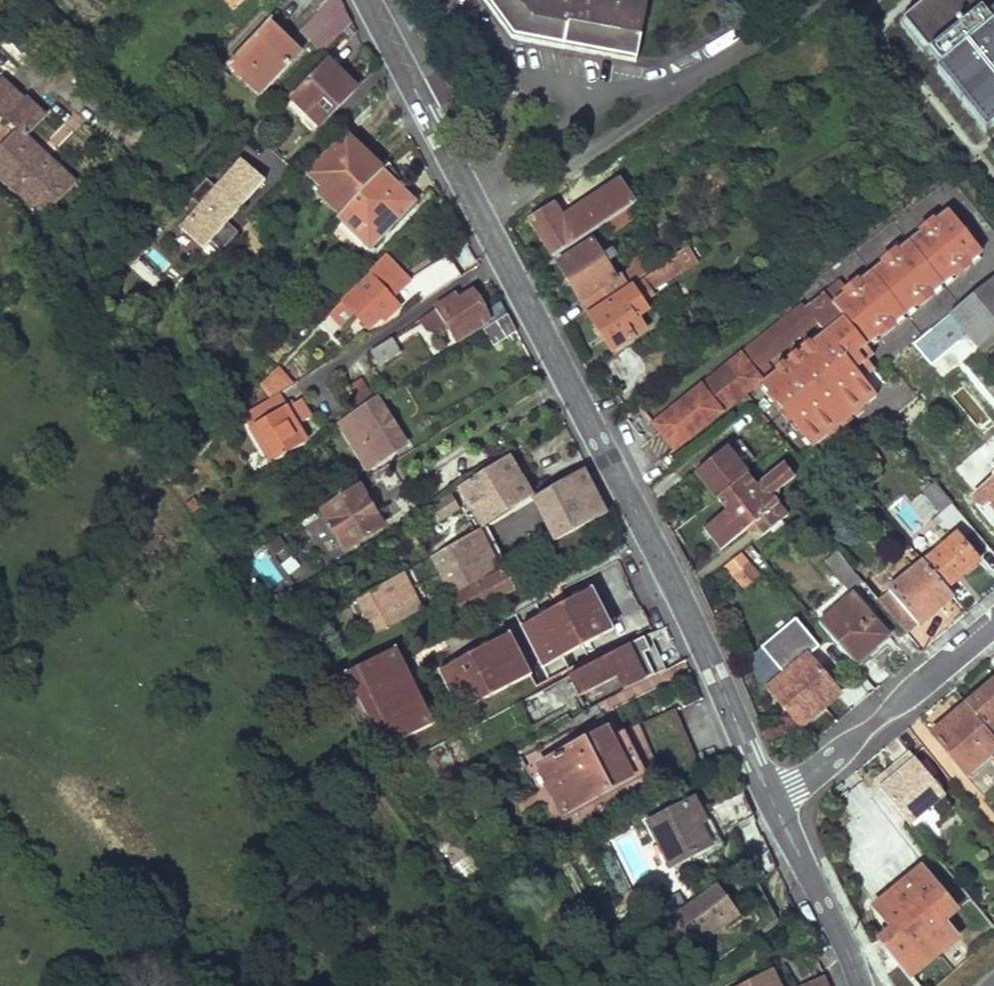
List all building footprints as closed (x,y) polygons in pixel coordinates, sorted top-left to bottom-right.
[(321,53),(351,22),(339,0),(329,0),(298,31),(321,53)] [(638,0),(479,0),(508,42),(632,57),(638,0)] [(985,17),(971,0),(928,0),(901,21),(902,22),(926,52),(938,66),(988,128),(988,129),(993,125),(993,28),(991,24),(993,22),(993,10),(985,17)] [(260,95),(299,53),(267,22),(227,65),(260,95)] [(902,22),(897,26),(921,55),(926,52),(902,22)] [(378,85),(369,77),(357,90),(327,62),(291,102),(330,137),(378,85)] [(938,66),(933,70),(983,132),(988,128),(938,66)] [(74,184),(26,139),(44,119),(24,100),(22,102),(0,81),(0,121),(2,123),(4,121),(15,130),(0,147),(0,177),(43,218),(74,184)] [(345,210),(381,171),(346,138),(309,176),(345,210)] [(267,182),(245,161),(219,189),(208,179),(191,197),(202,208),(182,228),(204,249),(211,242),(221,252),(239,233),(228,223),(267,182)] [(415,203),(381,171),(345,210),(337,218),(370,249),(415,203)] [(602,224),(619,213),(605,191),(579,208),(583,214),(564,227),(552,208),(531,222),(553,257),(602,224)] [(629,223),(629,222),(627,218),(638,210),(634,205),(619,213),(602,224),(610,236),(629,223)] [(840,282),(804,309),(816,323),(825,334),(775,373),(761,383),(811,446),(879,393),(867,379),(877,370),(867,360),(874,355),(866,345),(979,255),(947,213),(848,293),(840,282)] [(615,278),(591,240),(557,263),(586,313),(639,278),(632,266),(615,278)] [(698,263),(689,249),(631,287),(642,304),(652,297),(649,294),(698,263)] [(462,275),(448,254),(408,278),(421,300),(462,275)] [(408,285),(384,259),(367,276),(371,281),(349,301),(351,303),(345,308),(341,303),(326,319),(340,333),(356,319),(366,329),(379,318),(382,321),(396,308),(391,302),(408,285)] [(979,348),(993,331),(993,274),(949,313),(968,335),(979,348)] [(642,304),(631,287),(586,315),(609,353),(644,331),(637,319),(647,312),(642,304)] [(491,324),(507,314),(499,300),(482,310),(472,293),(455,303),(450,296),(434,307),(455,339),(487,318),(491,324)] [(804,309),(802,306),(652,426),(673,452),(761,383),(775,373),(767,362),(816,323),(804,309)] [(968,335),(949,313),(931,329),(949,352),(968,335)] [(516,331),(507,314),(491,324),(483,329),(493,345),(516,331)] [(398,354),(390,341),(369,353),(378,367),(398,354)] [(992,363),(979,348),(929,390),(940,405),(992,363)] [(281,385),(272,377),(264,384),(274,393),(281,385)] [(362,379),(349,387),(359,404),(373,396),(362,379)] [(291,407),(280,414),(271,399),(240,417),(259,448),(269,451),(276,462),(299,447),(286,427),(299,420),(291,407)] [(402,446),(370,405),(336,430),(365,470),(378,460),(381,462),(402,446)] [(749,472),(729,446),(699,470),(718,497),(748,473),(749,472)] [(532,500),(508,459),(461,488),(483,529),(485,527),(532,500)] [(758,484),(748,473),(718,497),(727,509),(704,527),(721,548),(755,522),(764,533),(789,514),(778,501),(780,488),(796,476),(785,463),(758,484)] [(606,517),(582,472),(532,500),(555,544),(606,517)] [(953,503),(935,482),(924,492),(941,513),(953,503)] [(985,494),(993,505),(993,486),(985,494)] [(383,528),(357,489),(321,512),(347,551),(383,528)] [(906,535),(921,528),(909,498),(893,504),(906,535)] [(496,525),(505,547),(542,532),(533,510),(496,525)] [(506,568),(485,527),(483,529),(432,557),(452,596),(506,568)] [(979,560),(957,534),(925,562),(947,588),(979,560)] [(264,548),(249,561),(272,587),(287,574),(264,548)] [(906,633),(953,595),(947,588),(925,562),(878,600),(906,633)] [(861,582),(845,563),(836,571),(852,591),(861,582)] [(758,575),(748,564),(735,575),(745,587),(758,575)] [(513,592),(503,573),(454,598),(463,617),(513,592)] [(418,613),(400,576),(355,602),(372,637),(418,613)] [(613,634),(590,590),(518,627),(540,670),(613,634)] [(889,634),(854,594),(819,623),(855,664),(889,634)] [(784,674),(807,655),(817,646),(795,619),(761,646),(784,674)] [(529,677),(507,637),(435,673),(457,714),(529,677)] [(654,650),(647,637),(567,679),(578,699),(615,680),(621,692),(664,672),(652,652),(654,650)] [(434,727),(394,650),(342,677),(382,753),(434,727)] [(803,725),(839,693),(807,655),(784,674),(769,687),(803,725)] [(993,737),(993,736),(993,682),(967,705),(993,737)] [(967,705),(933,734),(967,774),(993,751),(993,737),(967,705)] [(702,778),(674,711),(640,729),(637,727),(610,741),(605,733),(539,767),(562,815),(655,769),(667,796),(702,778)] [(908,825),(943,796),(908,753),(873,781),(908,825)] [(993,787),(993,769),(993,767),(974,777),(983,793),(993,787)] [(694,803),(647,825),(669,870),(701,853),(706,863),(722,855),(723,851),(707,820),(702,820),(694,803)] [(953,910),(920,868),(875,909),(891,931),(880,940),(908,977),(952,939),(940,922),(953,910)] [(738,918),(718,890),(682,914),(680,911),(668,919),(673,927),(685,919),(702,943),(738,918)] [(776,974),(747,985),(781,985),(776,974)] [(825,976),(801,985),(831,985),(825,976)]
